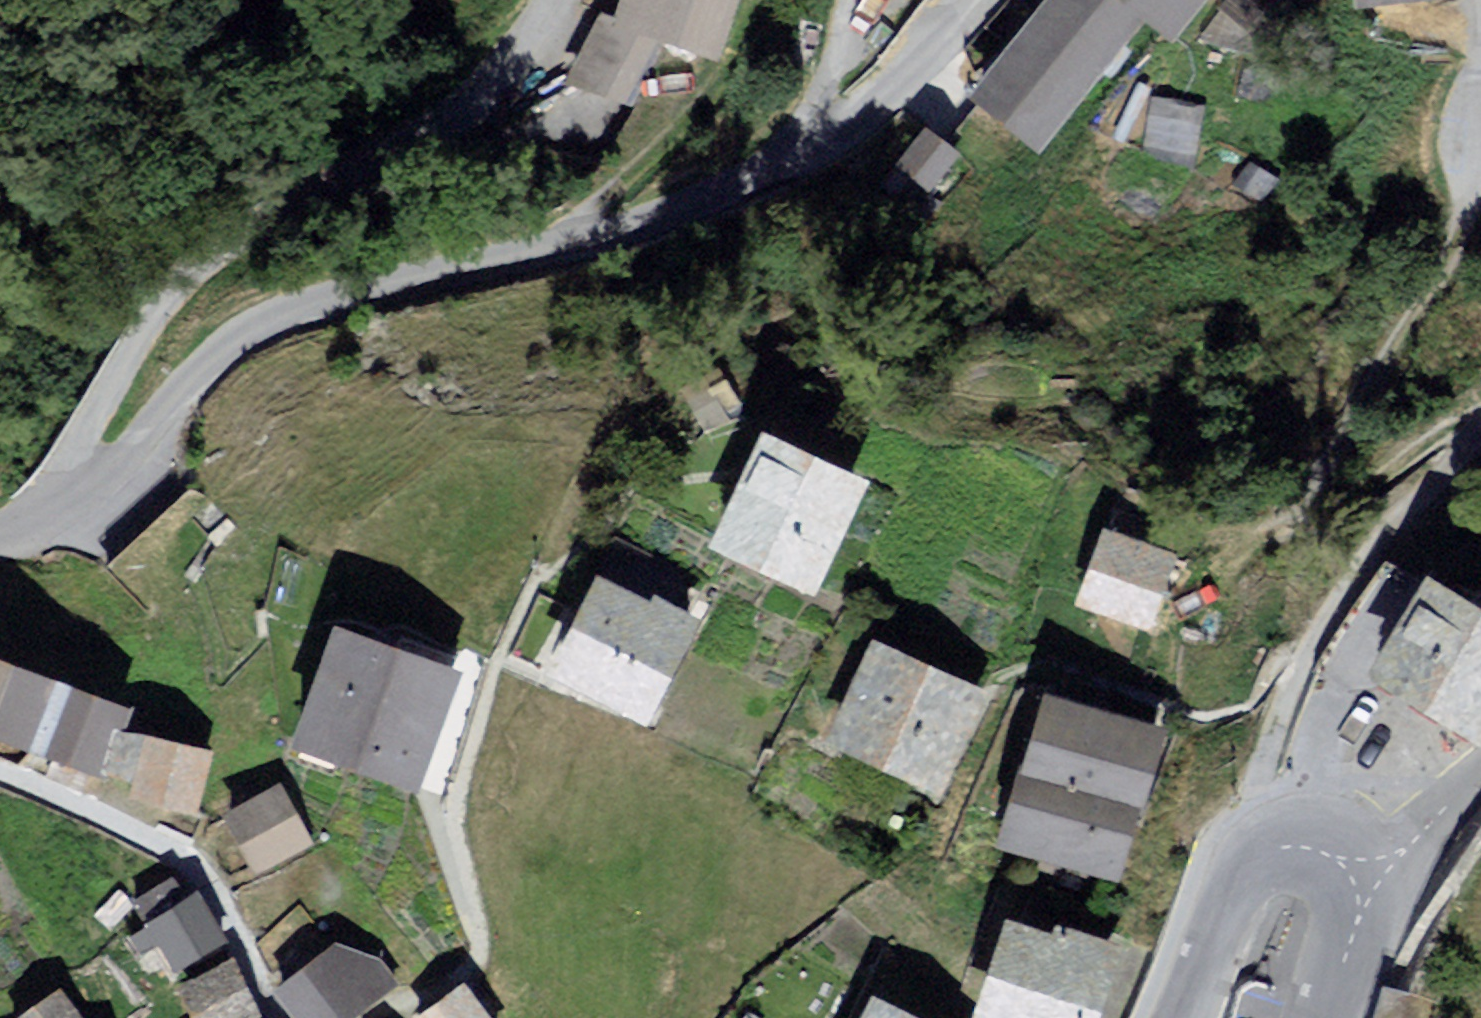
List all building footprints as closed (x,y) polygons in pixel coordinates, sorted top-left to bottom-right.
[(617,20),(602,14),(573,79),(626,102),(658,34),(712,53),(730,0),(624,0),(617,20)] [(978,96),(1039,143),(1146,6),(1178,31),(1202,0),(1053,0),(978,96)] [(954,157),(923,133),(898,165),(929,189),(954,157)] [(1273,179),(1248,164),(1236,184),(1261,199),(1273,179)] [(876,486),(777,443),(731,547),(830,591),(876,486)] [(191,487),(110,568),(156,614),(237,533),(191,487)] [(1173,559),(1106,535),(1082,604),(1149,627),(1173,559)] [(1436,587),(1381,677),(1480,736),(1480,614),(1436,587)] [(699,635),(610,590),(566,677),(654,722),(699,635)] [(449,671),(341,636),(304,750),(412,785),(449,671)] [(984,702),(885,656),(843,746),(941,792),(984,702)] [(0,667),(0,735),(103,775),(119,733),(126,716),(0,667)] [(1164,739),(1057,706),(1014,843),(1121,877),(1164,739)] [(192,810),(205,755),(119,733),(103,775),(137,781),(133,795),(192,810)] [(289,800),(232,831),(259,879),(316,847),(289,800)] [(1008,928),(979,1017),(1099,1017),(1121,951),(1060,931),(1056,943),(1008,928)] [(280,991),(300,1017),(353,1017),(398,986),(380,961),(339,948),(280,991)] [(234,961),(182,987),(197,1017),(262,1017),(234,961)] [(462,988),(421,1017),(484,1017),(462,988)] [(1383,992),(1375,1017),(1450,1017),(1451,1013),(1383,992)] [(58,994),(28,1017),(78,1017),(58,994)]
